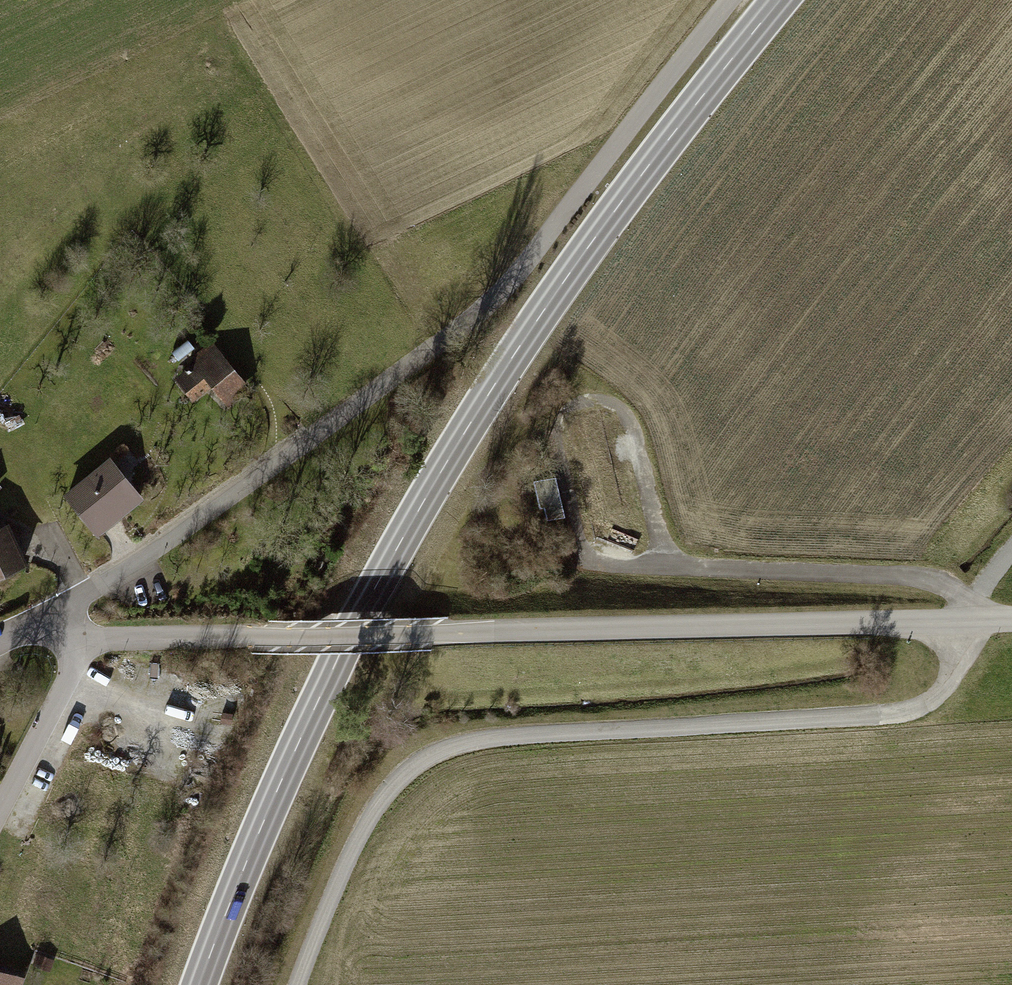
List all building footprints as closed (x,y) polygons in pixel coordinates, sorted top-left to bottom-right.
[(191,361),(172,377),(189,398),(206,384),(223,404),(245,385),(207,340),(187,357),(191,361)] [(107,455),(59,493),(92,535),(140,497),(107,455)] [(554,463),(531,467),(541,525),(564,521),(554,463)] [(0,522),(0,573),(22,562),(2,521),(0,522)] [(0,966),(0,984),(19,984),(23,974),(0,966)]
